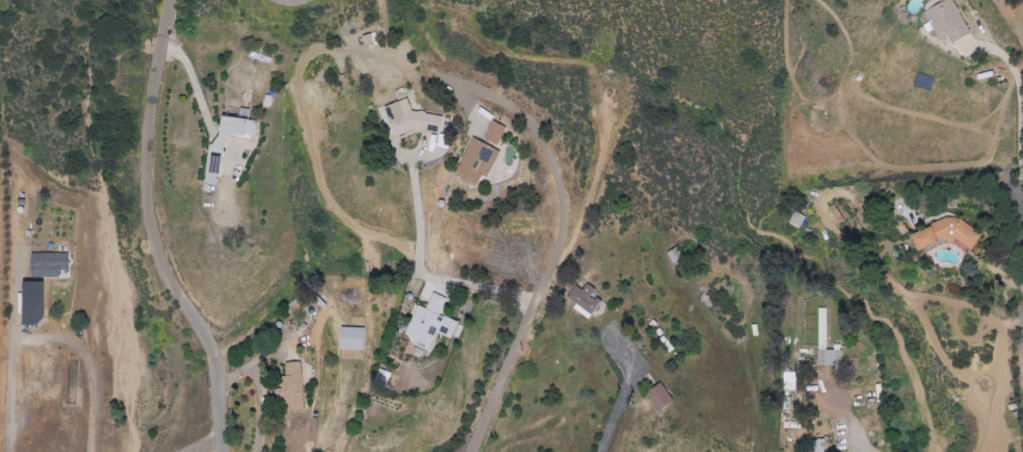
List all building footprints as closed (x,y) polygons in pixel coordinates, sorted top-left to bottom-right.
[(951,0),(930,0),(919,5),(938,42),(946,37),(950,44),(968,34),(951,0)] [(436,111),(412,118),(406,100),(383,107),(393,139),(440,125),(436,111)] [(206,184),(217,185),(222,137),(253,140),(255,121),(213,117),(206,184)] [(505,128),(490,121),(481,139),(496,146),(505,128)] [(487,179),(499,151),(469,139),(453,178),(475,186),(480,176),(487,179)] [(963,249),(977,244),(965,213),(908,234),(914,251),(944,240),(946,245),(960,240),(963,249)] [(64,278),(64,270),(72,270),(72,254),(33,253),(32,277),(64,278)] [(49,282),(27,282),(26,325),(49,325),(49,282)] [(581,290),(573,286),(567,298),(576,303),(572,309),(590,319),(600,302),(591,296),(595,289),(585,284),(581,290)] [(414,305),(404,336),(412,339),(410,345),(427,351),(433,333),(451,339),(457,322),(439,316),(445,299),(430,294),(425,309),(414,305)] [(363,329),(339,328),(339,350),(362,351),(363,329)] [(841,351),(817,350),(816,365),(840,366),(841,351)] [(299,363),(283,363),(284,377),(279,377),(280,389),(277,389),(278,411),(302,410),(299,363)] [(794,372),(782,373),(783,390),(795,390),(794,372)] [(671,401),(658,383),(644,394),(657,411),(671,401)] [(823,441),(805,440),(805,451),(823,451),(823,441)]
